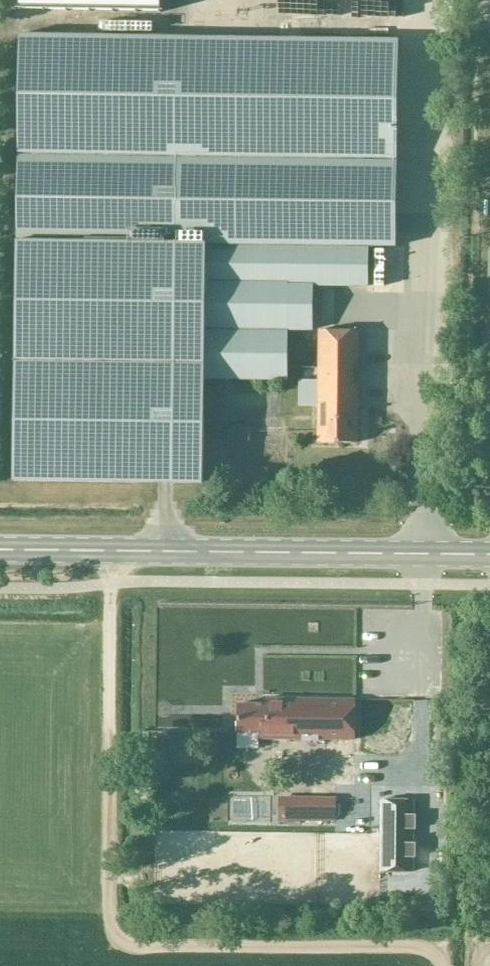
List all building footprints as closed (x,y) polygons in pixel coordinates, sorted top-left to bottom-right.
[(21,9),(162,11),(162,0),(21,0),(21,9)] [(205,379),(287,380),(288,286),(368,287),(368,247),(396,247),(399,40),(20,35),(14,481),(203,484),(205,379)] [(358,443),(359,331),(319,331),(318,443),(358,443)] [(355,741),(355,701),(266,700),(266,706),(238,706),(238,734),(258,734),(258,740),(355,741)] [(336,824),(336,800),(294,800),(294,805),(279,805),(279,826),(294,826),(294,823),(336,824)] [(386,800),(386,873),(413,873),(414,801),(386,800)]
